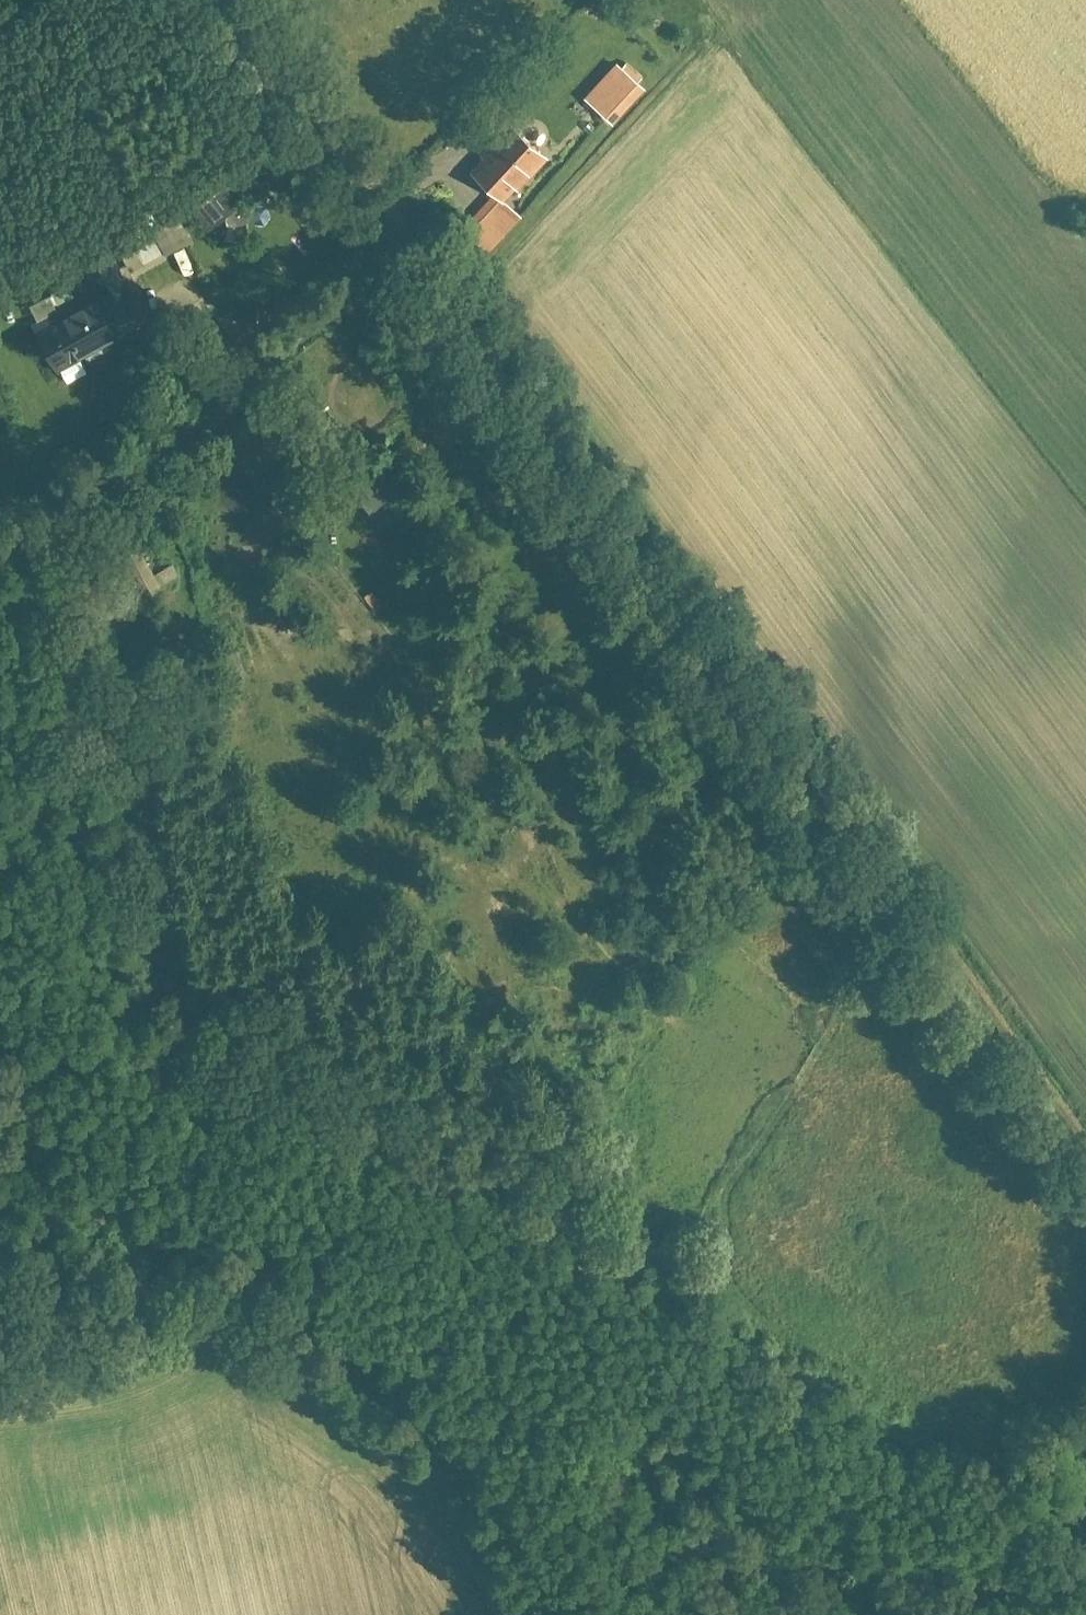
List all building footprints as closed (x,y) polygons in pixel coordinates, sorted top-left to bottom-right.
[(583,104),(611,129),(645,93),(617,67),(583,104)] [(450,231),(479,258),(519,216),(501,200),(541,157),(511,129),(463,181),(481,198),(450,231)] [(120,245),(133,271),(185,244),(172,219),(120,245)] [(119,336),(112,323),(138,310),(109,254),(76,271),(93,303),(29,337),(48,373),(119,336)]
